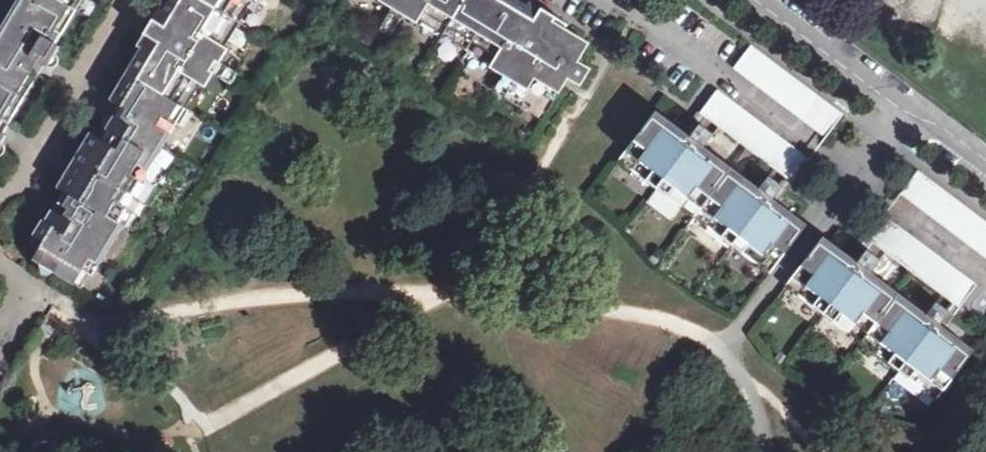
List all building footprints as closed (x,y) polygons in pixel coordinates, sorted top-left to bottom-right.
[(2,152),(1,144),(6,136),(2,133),(24,98),(18,94),(38,60),(45,64),(47,65),(51,66),(57,62),(56,53),(60,46),(57,45),(51,41),(71,6),(68,4),(70,0),(0,0),(0,153),(2,152)] [(169,14),(162,15),(154,10),(148,20),(162,28),(156,37),(143,29),(136,41),(143,46),(145,53),(132,76),(136,78),(120,106),(123,108),(118,118),(113,116),(111,116),(109,116),(107,117),(106,118),(105,119),(105,120),(104,121),(104,122),(104,123),(105,126),(106,127),(107,127),(111,130),(105,141),(100,139),(84,165),(77,161),(61,188),(66,191),(59,202),(69,208),(68,211),(72,213),(67,219),(53,211),(46,222),(43,220),(35,235),(46,241),(38,253),(41,265),(96,297),(204,119),(219,95),(227,81),(213,73),(219,63),(238,74),(246,60),(242,57),(271,9),(275,11),(282,0),(177,0),(169,14)] [(57,45),(77,10),(83,0),(70,0),(68,4),(71,6),(51,41),(57,45)] [(372,19),(370,23),(408,46),(411,41),(544,120),(569,80),(580,86),(590,70),(579,63),(587,50),(561,34),(563,30),(550,22),(548,26),(539,20),(541,17),(531,11),(526,12),(507,0),(496,0),(494,2),(490,0),(341,0),(372,19)] [(751,44),(734,67),(827,136),(843,114),(751,44)] [(18,94),(24,98),(45,64),(38,60),(18,94)] [(227,81),(232,84),(238,74),(219,63),(213,73),(227,81)] [(136,78),(132,76),(115,103),(120,106),(136,78)] [(718,89),(700,112),(793,182),(810,159),(718,89)] [(655,111),(618,160),(770,274),(807,225),(778,202),(787,190),(769,176),(759,189),(702,146),(712,134),(694,120),(684,133),(655,111)] [(84,165),(100,139),(94,136),(77,161),(84,165)] [(901,193),(985,257),(985,222),(918,171),(901,193)] [(885,215),(867,238),(960,307),(977,284),(885,215)] [(822,236),(786,286),(937,399),(973,351),(944,328),(953,316),(936,303),(927,315),(869,272),(878,259),(861,246),(851,258),(822,236)]
